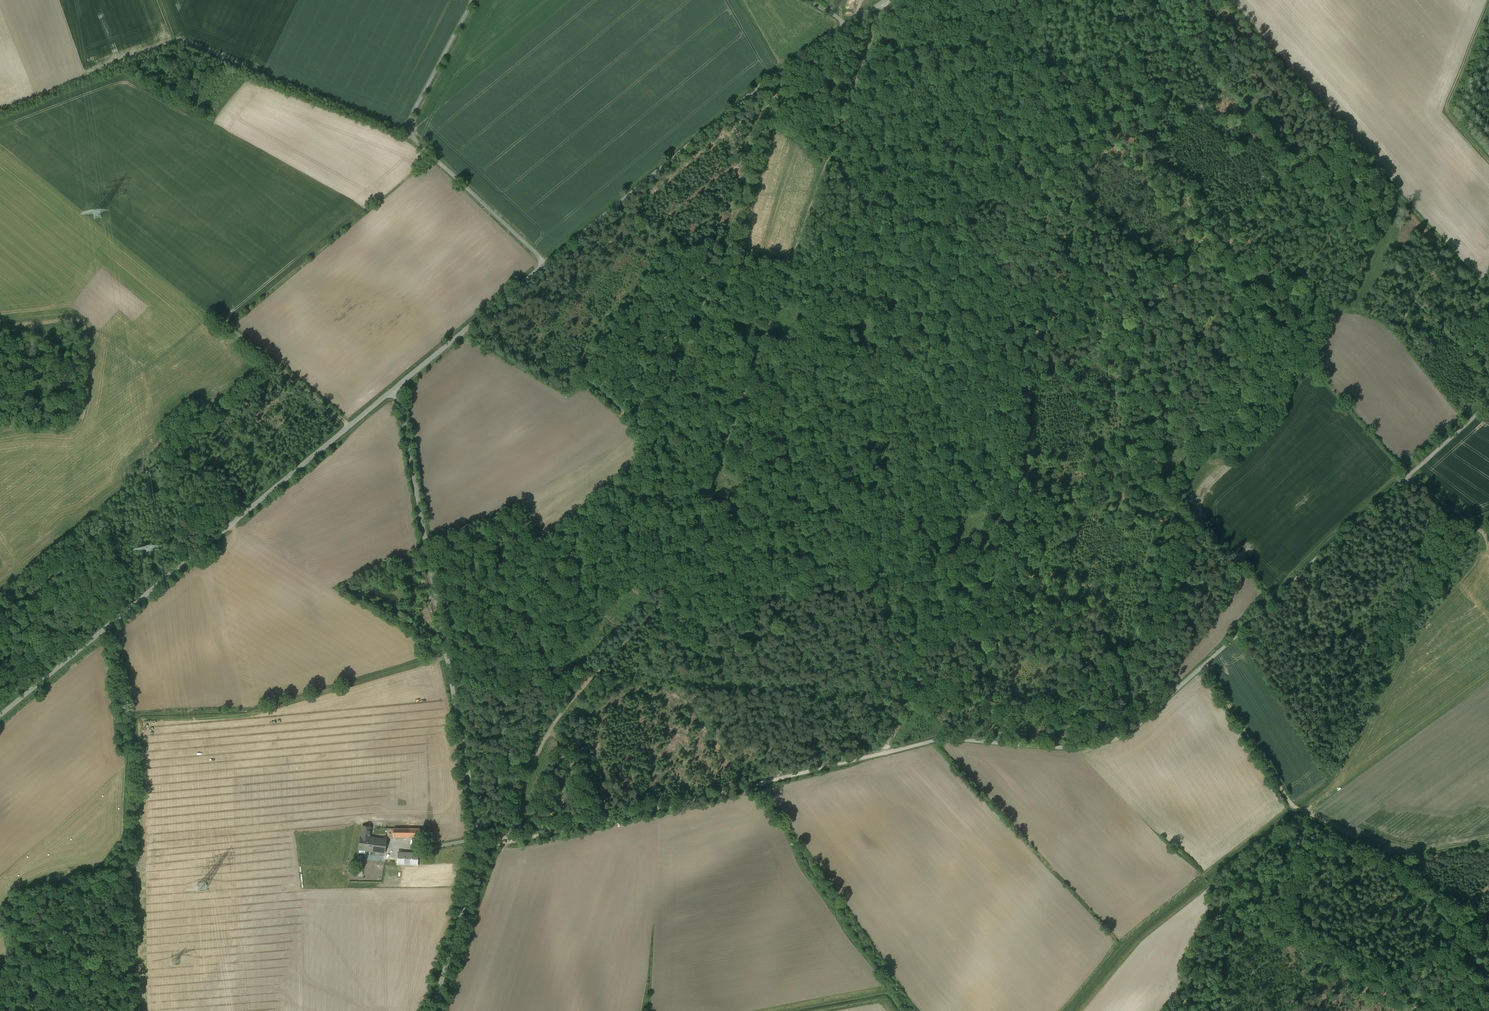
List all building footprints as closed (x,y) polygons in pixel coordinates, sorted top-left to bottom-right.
[(370,828),(361,826),(357,850),(384,854),(386,839),(369,836),(370,828)] [(420,829),(394,828),(393,837),(419,837),(420,829)] [(418,853),(398,852),(397,864),(418,865),(418,853)]
